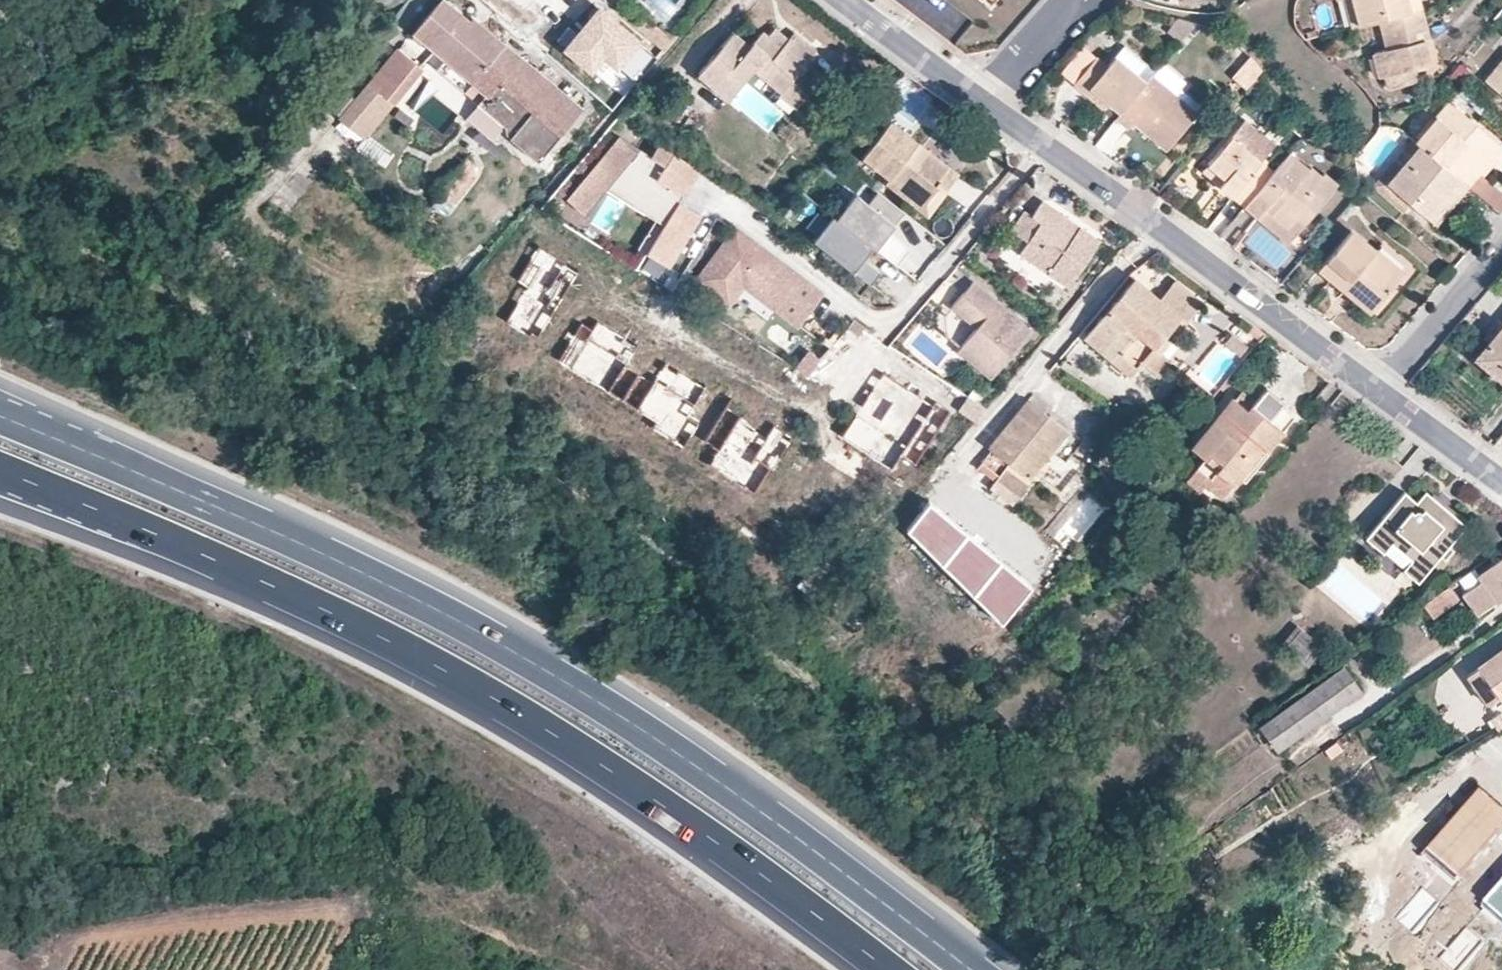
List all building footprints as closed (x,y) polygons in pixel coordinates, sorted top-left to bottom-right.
[(413,32),(446,60),(485,93),(476,103),(504,126),(503,128),(502,130),(502,131),(503,133),(504,135),(507,137),(536,161),(580,110),(473,18),(469,22),(443,0),(440,0),(413,32)] [(1350,26),(1359,24),(1352,0),(1344,0),(1350,26)] [(1359,24),(1378,20),(1421,9),(1418,0),(1352,0),(1359,24)] [(623,17),(661,50),(671,40),(631,7),(623,17)] [(1421,9),(1378,20),(1386,49),(1372,52),(1378,76),(1383,76),(1387,87),(1416,81),(1412,67),(1430,62),(1422,32),(1426,31),(1421,9)] [(1177,43),(1194,23),(1176,17),(1164,31),(1177,43)] [(781,47),(767,35),(762,30),(748,46),(732,33),(697,74),(727,100),(753,69),(781,93),(779,95),(796,108),(821,76),(805,63),(813,51),(792,34),(785,42),(781,47)] [(771,30),(767,35),(781,47),(785,42),(771,30)] [(1150,76),(1155,70),(1125,45),(1114,58),(1144,83),(1150,76)] [(1059,74),(1072,84),(1095,57),(1083,47),(1059,74)] [(419,68),(399,51),(381,72),(401,89),(410,78),(419,68)] [(1144,83),(1114,58),(1106,67),(1095,57),(1072,84),(1099,107),(1105,100),(1120,113),(1144,83)] [(485,93),(446,60),(437,70),(476,103),(485,93)] [(1485,79),(1501,94),(1501,60),(1485,79)] [(425,74),(419,68),(410,78),(416,84),(425,74)] [(401,89),(381,72),(368,87),(388,104),(401,89)] [(1150,76),(1144,83),(1120,113),(1114,120),(1126,130),(1135,120),(1155,136),(1153,139),(1166,150),(1196,115),(1150,76)] [(401,89),(388,104),(394,110),(416,84),(410,78),(401,89)] [(1478,100),(1465,89),(1461,93),(1474,103),(1478,100)] [(1451,102),(1416,142),(1420,145),(1467,185),(1501,145),(1451,102)] [(1274,172),(1288,154),(1244,119),(1207,165),(1224,178),(1218,185),(1244,207),(1274,172)] [(862,158),(889,178),(891,177),(924,203),(937,186),(944,191),(958,174),(890,122),(862,158)] [(619,136),(566,199),(583,214),(605,189),(614,178),(650,201),(643,213),(654,220),(662,225),(653,239),(645,234),(636,248),(667,267),(700,216),(678,202),(676,205),(668,201),(674,191),(682,197),(699,170),(659,144),(651,156),(619,136)] [(1416,142),(1412,139),(1373,185),(1404,211),(1411,203),(1397,191),(1415,168),(1407,160),(1420,145),(1416,142)] [(1467,185),(1420,145),(1407,160),(1415,168),(1397,191),(1411,203),(1431,219),(1451,195),(1456,199),(1467,185)] [(1288,154),(1274,172),(1244,207),(1257,218),(1266,208),(1287,227),(1298,215),(1306,221),(1337,183),(1324,172),(1321,176),(1311,166),(1308,169),(1289,153),(1288,154)] [(464,157),(443,183),(460,197),(474,179),(473,177),(473,174),(473,170),(471,165),(469,160),(464,157)] [(1224,178),(1207,165),(1201,171),(1218,185),(1224,178)] [(1478,173),(1467,185),(1501,214),(1501,212),(1501,193),(1478,173)] [(891,177),(889,178),(885,183),(926,215),(944,191),(937,186),(924,203),(891,177)] [(614,178),(605,189),(643,213),(650,201),(614,178)] [(674,191),(668,201),(676,205),(678,202),(682,197),(674,191)] [(1451,195),(1431,219),(1436,223),(1456,199),(1451,195)] [(854,196),(835,220),(867,246),(870,248),(895,268),(909,250),(888,234),(885,232),(890,225),(854,196)] [(1098,242),(1040,201),(1031,215),(1024,210),(1009,231),(1028,244),(1020,256),(1066,288),(1098,242)] [(1266,208),(1257,218),(1287,243),(1306,221),(1298,215),(1287,227),(1266,208)] [(858,258),(867,246),(835,220),(831,217),(812,242),(869,286),(879,274),(861,260),(858,258)] [(662,225),(654,220),(645,234),(653,239),(662,225)] [(888,234),(893,227),(890,225),(885,232),(888,234)] [(823,295),(799,278),(795,283),(788,277),(791,272),(762,251),(734,231),(696,284),(722,302),(732,288),(743,287),(799,328),(823,295)] [(1352,231),(1319,269),(1370,313),(1404,274),(1352,231)] [(861,260),(870,248),(867,246),(858,258),(861,260)] [(579,274),(540,249),(519,281),(528,287),(505,322),(535,341),(579,274)] [(799,278),(791,272),(788,277),(795,283),(799,278)] [(1158,298),(1135,279),(1086,339),(1127,375),(1140,361),(1157,377),(1171,361),(1159,350),(1153,344),(1164,333),(1179,316),(1158,298)] [(1175,280),(1158,298),(1179,316),(1195,296),(1175,280)] [(998,303),(972,282),(952,307),(976,328),(957,350),(991,378),(1031,331),(1006,311),(1003,315),(994,307),(998,303)] [(734,299),(743,287),(732,288),(722,302),(728,307),(734,299)] [(1006,311),(998,303),(994,307),(1003,315),(1006,311)] [(1188,315),(1209,338),(1219,328),(1197,306),(1188,315)] [(1221,334),(1244,354),(1257,339),(1234,319),(1221,334)] [(585,325),(561,361),(622,400),(639,374),(626,366),(638,347),(598,320),(592,329),(585,325)] [(864,329),(853,321),(847,330),(858,337),(864,329)] [(769,322),(764,337),(782,342),(787,327),(769,322)] [(1476,357),(1501,379),(1501,326),(1476,357)] [(1170,338),(1164,333),(1153,344),(1159,350),(1170,338)] [(794,368),(805,375),(818,360),(808,351),(794,368)] [(639,374),(622,400),(656,421),(652,427),(682,446),(715,396),(665,364),(652,383),(639,374)] [(899,387),(891,382),(894,377),(883,369),(852,411),(900,446),(907,436),(921,446),(948,410),(934,399),(930,404),(902,383),(899,387)] [(902,383),(894,377),(891,382),(899,387),(902,383)] [(1249,474),(1275,443),(1272,441),(1293,416),(1280,405),(1283,402),(1266,387),(1246,410),(1231,397),(1190,445),(1203,456),(1197,464),(1210,475),(1226,489),(1243,469),(1249,474)] [(984,408),(969,397),(959,410),(975,421),(984,408)] [(1067,431),(1028,400),(987,448),(990,450),(980,461),(981,463),(998,476),(1011,487),(1021,473),(1028,479),(1033,473),(1044,461),(1044,460),(1067,431)] [(763,434),(723,408),(703,439),(717,448),(707,463),(755,493),(792,437),(770,423),(763,434)] [(909,463),(921,446),(907,436),(900,446),(895,453),(909,463)] [(1044,461),(1033,473),(1039,477),(1048,464),(1044,461)] [(998,476),(981,463),(966,482),(982,496),(998,476)] [(1210,475),(1197,464),(1191,471),(1204,482),(1210,475)] [(1466,528),(1446,512),(1444,514),(1433,506),(1436,502),(1425,493),(1416,504),(1404,494),(1365,540),(1383,555),(1402,571),(1403,572),(1408,567),(1422,579),(1466,528)] [(1028,585),(930,501),(907,529),(1000,622),(1028,585)] [(1446,512),(1436,502),(1433,506),(1444,514),(1446,512)] [(1402,571),(1383,555),(1375,565),(1394,581),(1402,571)] [(1476,575),(1479,580),(1460,594),(1475,614),(1501,595),(1501,556),(1476,575)] [(1422,579),(1408,567),(1403,572),(1417,584),(1422,579)] [(1445,588),(1420,605),(1430,619),(1455,601),(1445,588)] [(1469,676),(1494,709),(1501,703),(1501,651),(1469,676)] [(1343,666),(1260,725),(1278,750),(1361,692),(1343,666)] [(1500,731),(1501,730),(1501,720),(1499,715),(1490,719),(1498,731),(1500,731)] [(1431,850),(1460,876),(1501,831),(1501,807),(1485,792),(1431,850)] [(1490,903),(1501,914),(1501,889),(1490,903)]
